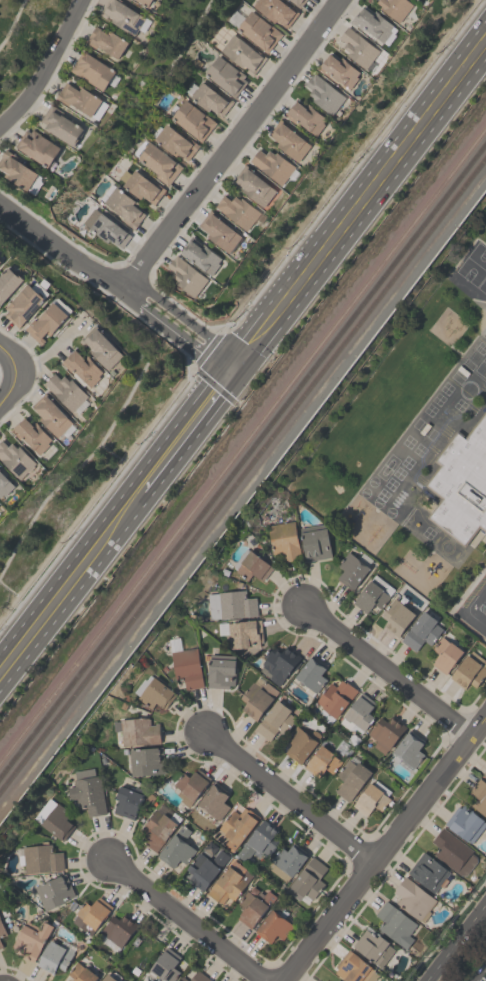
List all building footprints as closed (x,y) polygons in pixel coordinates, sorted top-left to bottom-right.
[(102,9),(108,0),(120,0),(125,3),(124,4),(150,21),(144,32),(139,28),(134,36),(99,14),(102,9)] [(251,5),(255,0),(280,0),(284,3),(284,2),(298,12),(286,28),(276,20),(274,22),(251,5)] [(299,8),(289,0),(305,0),(299,8)] [(376,2),(377,0),(408,0),(413,4),(399,22),(399,23),(379,8),(381,6),(376,2)] [(391,31),(382,42),(363,27),(361,30),(353,23),(352,24),(349,22),(355,14),(356,15),(363,6),(372,14),(375,10),(380,14),(379,15),(393,26),(390,30),(391,31)] [(281,34),(267,52),(266,53),(262,50),(263,49),(236,28),(250,10),(281,34)] [(84,42),(95,25),(107,32),(108,30),(128,42),(117,59),(97,46),(95,49),(84,42)] [(338,38),(347,26),(379,51),(365,69),(346,54),(346,53),(342,50),(343,48),(342,47),(345,43),(338,38)] [(266,57),(251,76),(245,71),(247,68),(243,65),(241,68),(218,50),(232,33),(251,48),(252,46),(266,57)] [(69,70),(82,50),(115,71),(103,91),(69,70)] [(360,72),(356,76),(358,78),(350,89),(329,74),(328,76),(317,68),(328,53),(338,60),(341,56),(345,59),(344,60),(360,72)] [(203,73),(204,72),(203,71),(209,63),(210,64),(217,55),(236,69),(244,75),(242,78),(246,81),(234,97),(203,73)] [(345,97),(331,115),(312,100),(314,98),(308,94),(311,89),(304,83),(310,76),(310,77),(314,72),(345,97)] [(65,81),(78,90),(81,86),(102,100),(101,100),(108,105),(98,121),(69,102),(66,105),(54,98),(65,81)] [(189,97),(201,81),(220,95),(222,93),(233,101),(221,117),(209,108),(207,111),(189,97)] [(199,142),(169,117),(171,115),(167,111),(173,104),(177,107),(184,99),(202,113),(203,112),(215,123),(199,142)] [(326,118),(323,123),(324,124),(316,135),(296,120),(294,122),(286,116),(285,117),(283,115),(288,108),(288,109),(292,104),(293,105),(296,100),(305,107),(307,104),(326,118)] [(73,147),(43,128),(46,124),(40,120),(50,103),(62,111),(61,114),(83,128),(81,131),(82,132),(73,147)] [(310,145),(298,162),(276,145),(278,142),(267,134),(279,118),(295,130),(293,132),(310,145)] [(186,160),(177,153),(174,156),(152,139),(164,123),(185,139),(187,136),(198,145),(186,160)] [(48,167),(14,147),(24,129),(30,132),(32,129),(60,146),(59,148),(67,153),(62,161),(59,160),(53,169),(48,166),(48,167)] [(181,166),(167,186),(155,176),(156,174),(136,158),(145,147),(143,146),(147,141),(175,162),(172,165),(173,166),(176,162),(181,166)] [(8,174),(0,169),(0,156),(5,148),(7,150),(7,151),(17,157),(16,160),(38,173),(27,190),(6,177),(8,174)] [(249,160),(258,148),(265,154),(269,149),(274,154),(276,152),(295,167),(294,168),(299,172),(293,180),(288,176),(281,185),(249,160)] [(244,164),(260,176),(259,177),(276,190),(262,208),(240,191),(243,188),(239,185),(237,187),(230,183),(244,164)] [(153,205),(141,196),(139,199),(121,185),(124,182),(118,177),(124,169),(130,174),(133,169),(152,183),(154,181),(165,189),(153,205)] [(133,230),(121,220),(123,218),(102,202),(115,186),(138,204),(136,206),(145,214),(133,230)] [(260,212),(246,231),(214,206),(224,194),(225,195),(225,196),(230,200),(231,199),(234,195),(239,199),(241,197),(260,212)] [(209,211),(210,210),(223,220),(222,221),(241,236),(240,236),(243,239),(240,243),(237,241),(228,253),(206,236),(208,233),(198,225),(209,211)] [(120,248),(108,239),(106,242),(88,228),(100,211),(127,232),(126,233),(130,235),(120,248)] [(221,258),(218,263),(220,264),(211,276),(180,252),(186,245),(185,244),(191,236),(201,244),(202,243),(221,258)] [(170,276),(174,271),(166,265),(172,258),(173,259),(176,255),(208,279),(194,297),(174,282),(176,280),(170,276)] [(23,279),(0,304),(0,274),(8,266),(16,274),(17,273),(23,279)] [(25,284),(27,282),(31,286),(36,281),(49,293),(44,298),(18,327),(3,314),(6,310),(4,308),(25,284)] [(40,344),(24,329),(35,317),(37,319),(53,301),(68,315),(49,335),(46,333),(42,337),(44,340),(40,344)] [(109,370),(89,350),(91,347),(82,338),(95,324),(105,334),(104,335),(124,355),(109,370)] [(61,363),(75,349),(84,357),(86,355),(103,371),(99,375),(101,377),(91,387),(73,369),(70,372),(61,363)] [(88,395),(71,412),(43,383),(54,372),(60,379),(64,375),(69,380),(71,378),(88,395)] [(44,393),(73,423),(57,438),(37,417),(39,414),(31,406),(44,393)] [(465,440),(485,412),(485,529),(478,523),(463,542),(430,516),(445,497),(428,484),(443,463),(437,459),(457,433),(465,440)] [(39,455),(21,437),(19,439),(9,429),(12,426),(13,427),(16,424),(16,425),(24,417),(32,424),(35,422),(38,425),(51,439),(48,442),(50,444),(39,455)] [(20,479),(0,460),(0,440),(1,439),(7,446),(11,442),(17,448),(19,445),(36,463),(20,479)] [(13,484),(0,498),(0,471),(13,484)] [(272,555),(267,525),(293,521),(300,559),(283,562),(282,554),(272,555)] [(298,528),(325,523),(331,557),(304,561),(298,528)] [(235,571),(236,569),(232,566),(246,548),(248,550),(249,549),(272,567),(262,581),(252,573),(247,580),(235,571)] [(336,565),(347,551),(369,568),(352,590),(336,578),(343,570),(336,565)] [(394,589),(389,596),(380,609),(373,604),(366,613),(352,603),(369,579),(370,580),(374,574),(394,589)] [(207,594),(217,593),(217,592),(243,590),(244,598),(255,597),(257,616),(220,619),(220,618),(209,619),(207,594)] [(382,626),(387,619),(381,614),(394,598),(415,614),(396,637),(382,626)] [(426,645),(421,641),(413,652),(398,639),(422,610),(442,627),(426,645)] [(260,619),(262,641),(259,641),(259,646),(249,647),(249,648),(233,649),(233,648),(229,648),(228,623),(231,623),(231,621),(260,619)] [(432,649),(441,636),(449,642),(450,641),(462,651),(445,674),(431,664),(433,661),(438,653),(432,649)] [(278,685),(268,678),(271,674),(267,671),(268,670),(262,666),(263,664),(262,663),(266,657),(263,655),(271,645),(281,652),(285,646),(300,657),(278,685)] [(170,651),(196,647),(203,686),(185,689),(183,679),(175,681),(170,651)] [(470,650),(485,662),(485,671),(475,687),(468,683),(464,688),(449,677),(466,654),(467,655),(470,650)] [(234,655),(233,685),(228,685),(228,688),(207,687),(208,654),(234,655)] [(326,679),(316,693),(315,693),(294,677),(311,654),(327,666),(320,675),(326,679)] [(154,676),(175,694),(164,708),(163,709),(155,703),(150,709),(136,698),(138,696),(133,692),(143,679),(145,680),(150,674),(153,677),(154,676)] [(239,698),(251,681),(253,682),(258,675),(278,691),(255,721),(240,710),(245,703),(239,698)] [(335,718),(321,708),(322,706),(315,701),(330,682),(335,686),(340,679),(342,681),(343,679),(356,689),(335,718)] [(344,716),(343,715),(359,695),(362,692),(375,702),(372,705),(373,706),(368,713),(374,717),(363,731),(350,721),(347,721),(344,718),(344,716)] [(269,740),(254,729),(277,700),(291,710),(289,713),(296,718),(287,731),(284,729),(281,733),(277,729),(269,740)] [(383,754),(372,746),(376,741),(366,733),(379,716),(386,722),(390,716),(406,727),(388,750),(387,749),(383,754)] [(160,743),(121,746),(120,730),(113,731),(112,721),(120,721),(119,719),(149,718),(150,725),(154,724),(154,723),(158,723),(160,743)] [(300,764),(284,752),(291,743),(285,739),(295,725),(317,741),(300,764)] [(423,754),(413,768),(391,752),(409,729),(424,741),(417,750),(423,754)] [(325,769),(317,779),(303,768),(321,745),(334,754),(333,755),(341,761),(331,773),(325,769)] [(130,776),(128,749),(161,746),(164,773),(130,776)] [(335,775),(347,758),(355,765),(357,761),(371,772),(348,802),(334,792),(343,781),(335,775)] [(86,807),(77,809),(76,798),(69,799),(66,787),(73,786),(72,780),(75,779),(73,771),(93,768),(94,776),(98,775),(105,813),(87,816),(86,807)] [(208,779),(188,804),(169,788),(182,772),(188,777),(195,768),(208,779)] [(478,778),(485,784),(485,817),(470,805),(475,799),(467,793),(478,778)] [(230,793),(223,802),(229,807),(219,820),(197,804),(214,781),(230,793)] [(352,805),(369,782),(382,792),(382,793),(389,799),(380,811),(374,806),(366,816),(352,805)] [(118,785),(128,788),(128,787),(134,789),(134,787),(143,790),(133,819),(113,812),(117,799),(114,798),(118,785)] [(65,820),(73,826),(62,841),(40,824),(40,823),(33,818),(48,798),(55,803),(56,802),(70,813),(65,820)] [(155,852),(140,841),(147,832),(141,827),(161,803),(173,812),(173,811),(182,818),(155,852)] [(485,824),(471,843),(467,841),(466,841),(443,823),(457,806),(459,807),(463,803),(483,820),(482,821),(485,824)] [(234,850),(225,843),(228,839),(223,835),(224,833),(218,829),(233,809),(238,813),(244,806),(248,809),(248,808),(259,817),(234,850)] [(255,849),(245,862),(235,854),(263,819),(277,831),(271,838),(277,843),(265,858),(255,849)] [(172,869),(156,856),(182,824),(190,831),(183,840),(195,850),(184,863),(179,860),(172,869)] [(461,874),(460,876),(433,854),(438,848),(430,841),(442,826),(473,850),(471,852),(476,856),(475,857),(476,861),(465,874),(461,874)] [(24,873),(22,847),(40,845),(40,841),(47,840),(47,844),(50,844),(51,852),(62,851),(63,870),(24,873)] [(308,854),(291,877),(269,860),(280,846),(287,851),(293,842),(308,854)] [(188,879),(192,874),(185,869),(199,852),(210,861),(220,849),(229,857),(202,891),(188,879)] [(406,872),(423,851),(450,872),(433,893),(406,872)] [(310,898),(306,904),(299,898),(298,900),(285,891),(311,856),(326,868),(318,879),(324,883),(312,900),(310,898)] [(252,875),(232,901),(231,900),(225,907),(206,893),(227,864),(228,865),(232,859),(246,869),(245,870),(252,875)] [(75,896),(64,900),(65,902),(45,911),(33,887),(64,873),(75,896)] [(435,900),(427,910),(430,912),(422,922),(419,920),(418,921),(395,902),(400,897),(392,891),(405,875),(435,900)] [(237,903),(246,890),(254,896),(258,891),(263,894),(266,889),(275,896),(250,929),(236,918),(239,915),(238,914),(243,907),(237,903)] [(94,930),(88,925),(83,931),(71,921),(76,915),(74,913),(84,901),(90,905),(98,896),(112,907),(106,914),(107,915),(103,920),(102,919),(94,930)] [(374,914),(385,900),(416,924),(408,935),(413,939),(405,949),(377,927),(382,920),(374,914)] [(281,939),(276,935),(270,943),(254,931),(271,909),(292,925),(281,939)] [(118,919),(123,913),(138,925),(120,948),(99,931),(112,915),(118,919)] [(43,919),(54,926),(34,962),(24,957),(26,953),(13,946),(28,920),(39,927),(43,919)] [(352,946),(365,929),(376,937),(378,935),(388,942),(387,944),(394,949),(380,968),(352,946)] [(50,939),(74,953),(64,971),(57,967),(54,974),(36,964),(50,939)] [(179,972),(172,980),(163,980),(148,969),(167,946),(180,957),(172,967),(179,972)] [(379,973),(373,980),(345,980),(334,972),(337,968),(334,966),(348,949),(379,973)] [(99,977),(86,967),(84,967),(77,962),(68,974),(74,978),(72,980),(96,980),(99,977)] [(197,969),(212,980),(188,980),(197,969)] [(107,972),(118,980),(100,980),(107,972)]
